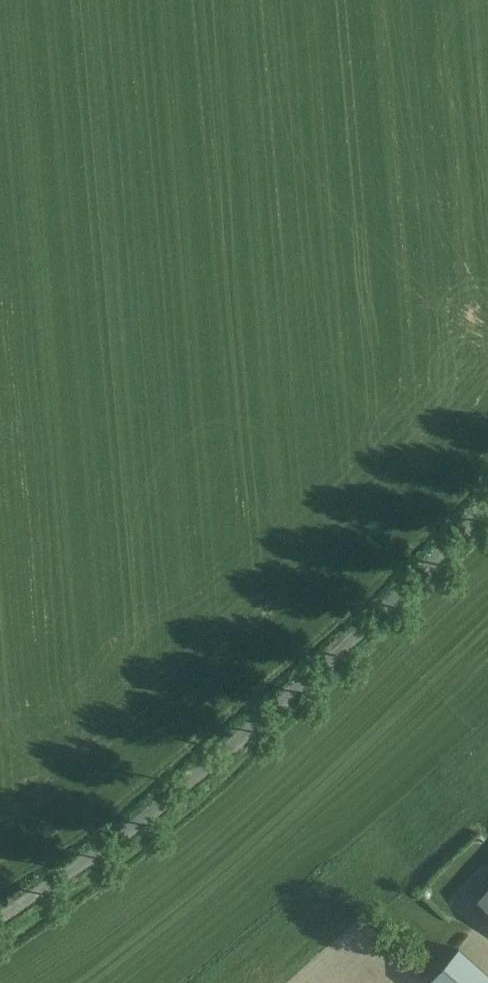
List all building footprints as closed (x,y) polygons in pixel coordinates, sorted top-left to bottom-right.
[(477,900),(487,910),(487,888),(477,900)] [(458,947),(427,982),(428,982),(487,982),(487,973),(458,947)]
